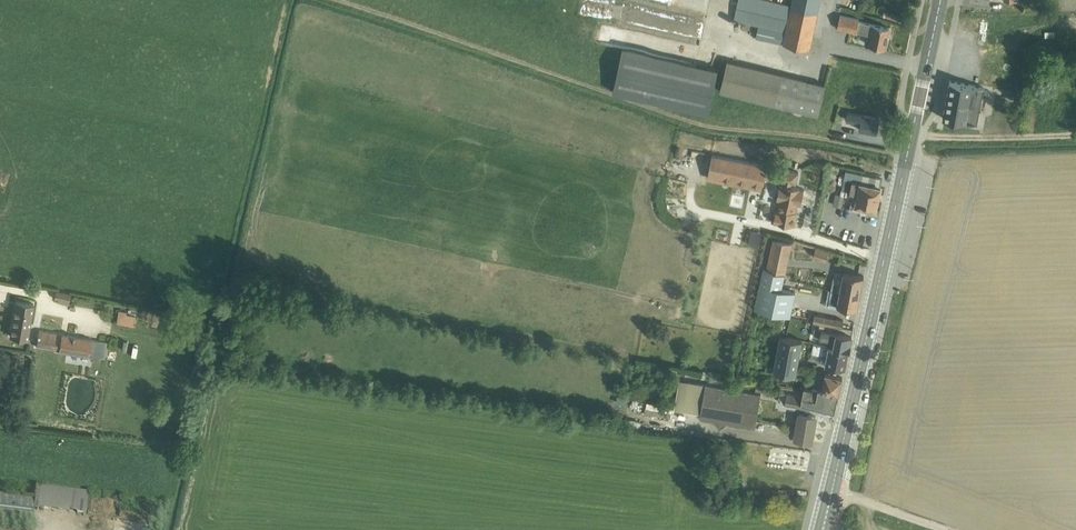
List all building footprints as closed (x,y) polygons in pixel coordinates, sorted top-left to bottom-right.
[(791,4),(771,0),(737,0),(733,19),(758,24),(755,37),(783,43),(791,4)] [(791,4),(783,43),(809,48),(819,0),(792,0),(791,4)] [(856,31),(871,35),(868,44),(884,48),(888,27),(858,21),(858,19),(839,15),(837,28),(855,32),(856,31)] [(622,51),(612,90),(707,112),(717,71),(717,70),(622,47),(622,51)] [(824,84),(727,60),(719,91),(816,115),(824,84)] [(972,85),(949,80),(942,118),(976,124),(983,87),(972,85)] [(1007,90),(1005,98),(1014,99),(1015,91),(1007,90)] [(876,133),(879,118),(861,114),(847,111),(846,119),(859,121),(858,129),(876,133)] [(846,124),(835,122),(833,136),(844,138),(846,124)] [(763,178),(765,165),(712,154),(707,178),(762,190),(763,178)] [(765,165),(763,178),(775,181),(776,180),(780,181),(776,199),(780,200),(777,211),(773,211),(771,221),(793,225),(796,211),(795,211),(797,203),(800,204),(803,189),(793,187),(793,183),(796,184),(799,171),(765,165)] [(844,178),(881,187),(882,178),(846,170),(844,178)] [(812,194),(817,182),(808,178),(803,191),(812,194)] [(881,187),(844,178),(840,193),(835,192),(833,204),(842,207),(845,195),(848,196),(849,192),(852,193),(850,208),(861,211),(861,213),(866,214),(867,207),(876,209),(881,187)] [(867,207),(866,214),(877,216),(879,210),(876,209),(867,207)] [(771,221),(770,210),(760,210),(760,221),(771,221)] [(751,230),(748,244),(758,246),(761,232),(751,230)] [(767,269),(785,273),(792,243),(773,239),(767,269)] [(816,247),(813,256),(825,260),(828,251),(816,247)] [(785,273),(767,269),(763,268),(754,308),(784,314),(790,316),(796,291),(782,288),(785,273)] [(832,285),(860,291),(861,288),(862,282),(863,276),(864,276),(864,275),(843,271),(842,277),(834,276),(832,285)] [(860,291),(832,285),(831,289),(839,290),(837,306),(849,309),(849,306),(857,308),(858,300),(860,291)] [(55,289),(54,297),(58,298),(58,301),(69,303),(71,292),(55,289)] [(15,299),(9,335),(28,338),(34,303),(15,299)] [(119,309),(116,321),(133,324),(136,315),(126,313),(127,311),(119,309)] [(820,322),(842,326),(843,319),(814,313),(813,320),(820,322)] [(790,316),(784,314),(782,326),(788,327),(790,316)] [(827,345),(848,349),(851,335),(852,335),(853,328),(842,326),(820,322),(819,328),(814,327),(813,335),(828,338),(827,345)] [(39,328),(36,346),(104,357),(107,341),(39,328)] [(779,335),(773,369),(796,374),(802,340),(779,335)] [(848,349),(827,345),(813,342),(811,353),(813,354),(812,359),(845,367),(847,358),(846,357),(848,349)] [(109,350),(108,359),(116,360),(117,351),(109,350)] [(821,387),(839,392),(842,377),(824,372),(821,387)] [(710,374),(708,381),(750,389),(750,385),(714,378),(715,375),(710,374)] [(679,379),(674,408),(700,412),(700,417),(755,427),(761,393),(679,379)] [(839,392),(821,387),(818,387),(818,388),(804,386),(802,395),(782,392),(779,395),(778,397),(780,402),(785,402),(785,405),(805,409),(809,409),(810,404),(834,410),(839,392)] [(647,401),(645,412),(672,416),(673,406),(647,401)] [(809,409),(805,409),(804,412),(798,411),(795,426),(794,426),(786,430),(791,436),(793,435),(793,437),(811,440),(816,415),(809,414),(809,409)] [(624,417),(623,423),(639,426),(640,420),(624,417)] [(731,447),(729,450),(731,452),(731,453),(739,459),(744,451),(735,445),(734,448),(731,447)] [(24,529),(32,529),(35,508),(86,516),(89,492),(38,486),(37,498),(0,493),(0,527),(24,529)]
